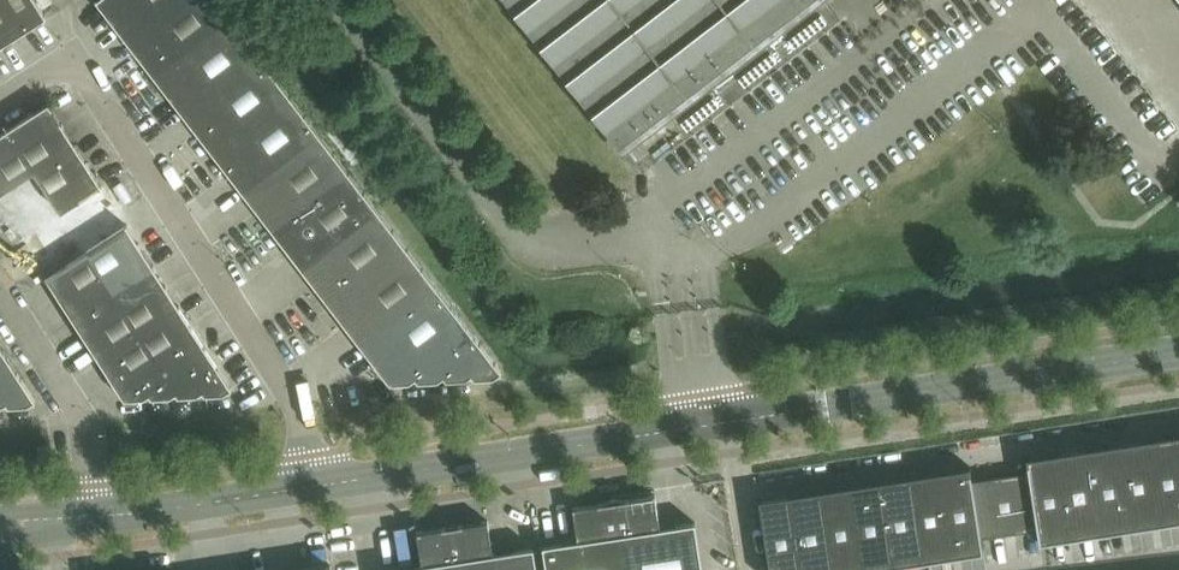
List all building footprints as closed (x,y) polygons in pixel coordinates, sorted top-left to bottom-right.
[(36,0),(0,0),(0,49),(48,18),(36,0)] [(320,134),(217,0),(97,0),(391,383),(410,382),(416,378),(419,382),(438,381),(444,376),(447,380),(466,379),(472,375),(475,378),(495,377),(500,373),(501,374),(503,372),(320,134)] [(618,142),(620,146),(810,0),(508,0),(618,142)] [(127,225),(49,103),(0,135),(0,204),(126,399),(144,398),(150,394),(152,398),(171,397),(177,393),(179,396),(197,395),(203,391),(206,394),(224,393),(230,390),(231,390),(233,389),(127,225)] [(0,344),(0,407),(1,407),(7,403),(9,406),(28,405),(34,401),(34,402),(36,401),(0,344)] [(1027,458),(1029,472),(1038,529),(1040,543),(1178,522),(1178,434),(1027,458)] [(759,499),(771,569),(868,569),(984,552),(982,538),(973,481),(971,466),(759,499)] [(1029,472),(973,481),(982,538),(1038,529),(1029,472)] [(626,499),(614,496),(614,499),(625,569),(703,569),(696,522),(661,527),(656,494),(626,499)] [(544,546),(548,569),(625,569),(614,499),(614,496),(603,502),(603,503),(573,507),(579,541),(544,546)] [(534,547),(494,554),(488,520),(417,532),(422,565),(388,569),(538,569),(534,547)]
